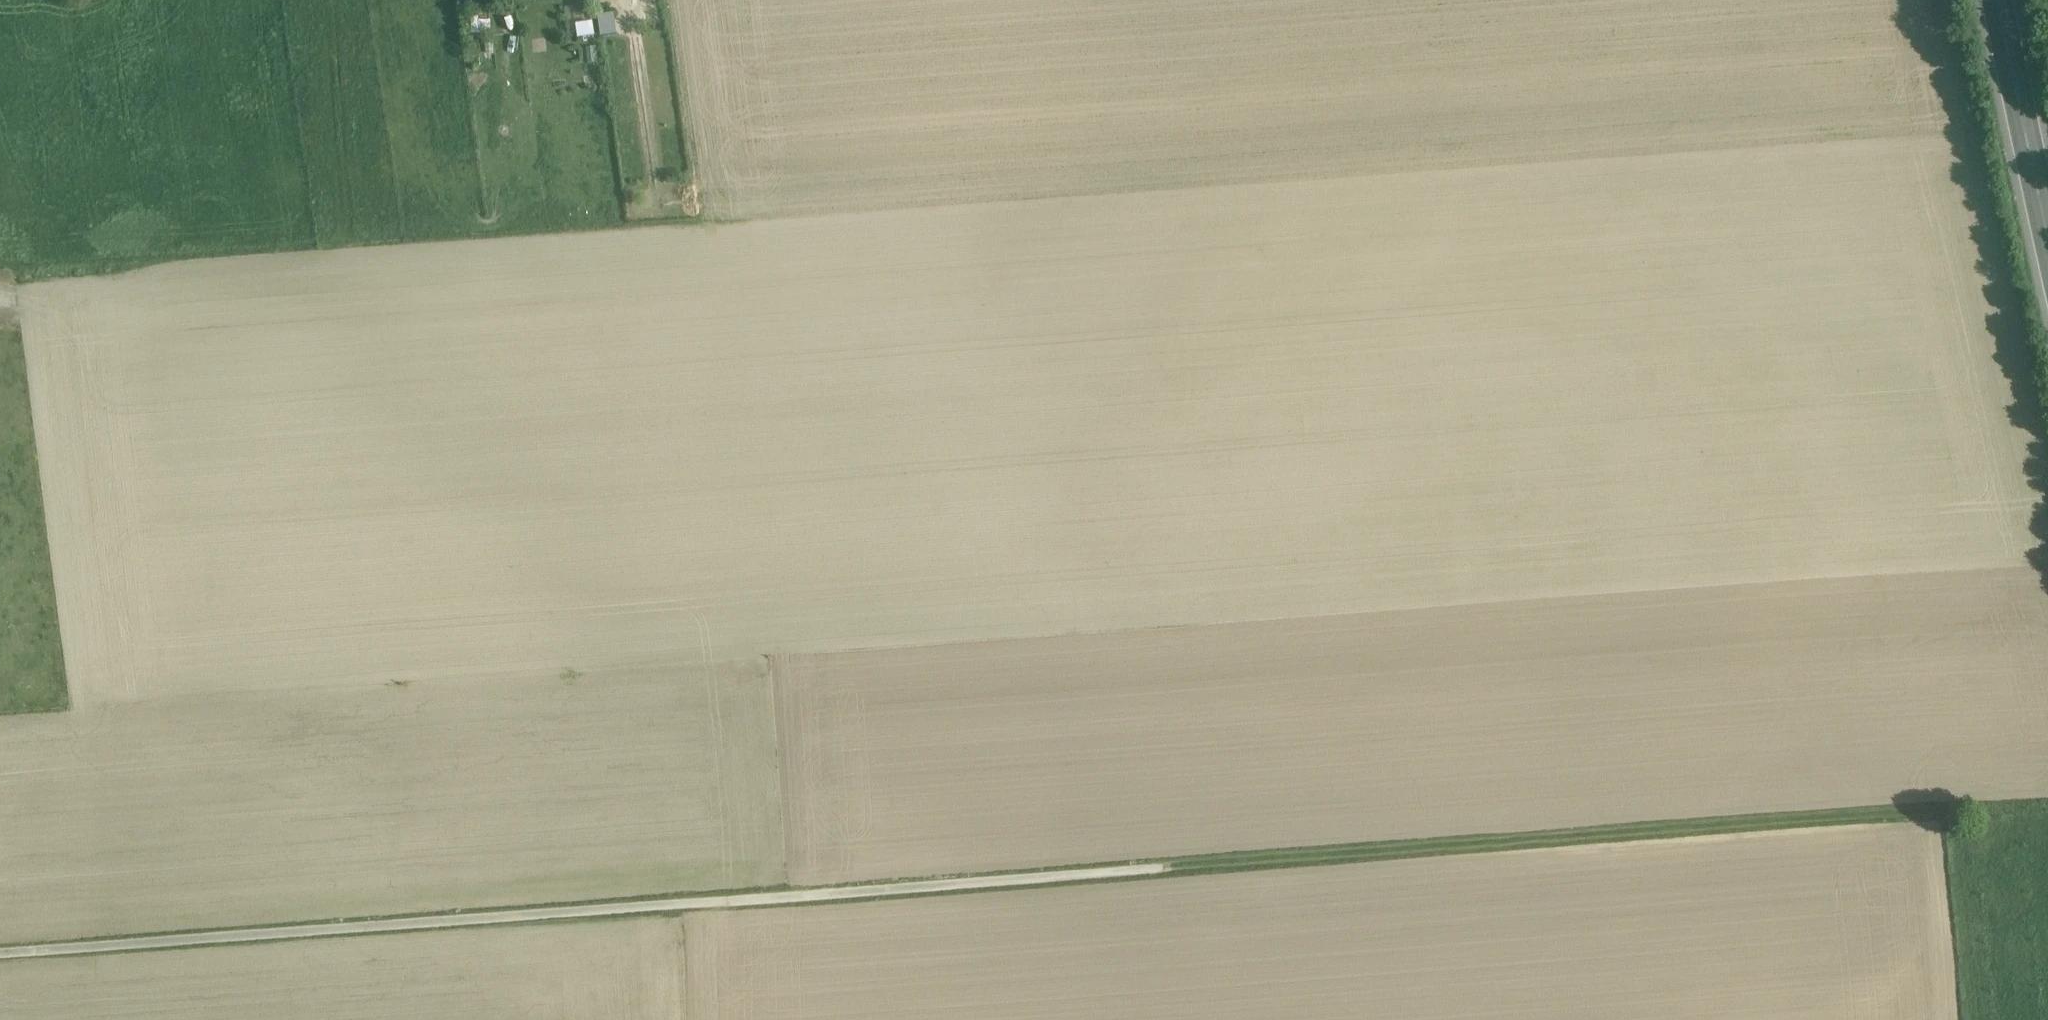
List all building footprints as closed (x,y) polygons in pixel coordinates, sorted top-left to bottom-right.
[(599,14),(603,35),(619,32),(616,12),(599,14)]
